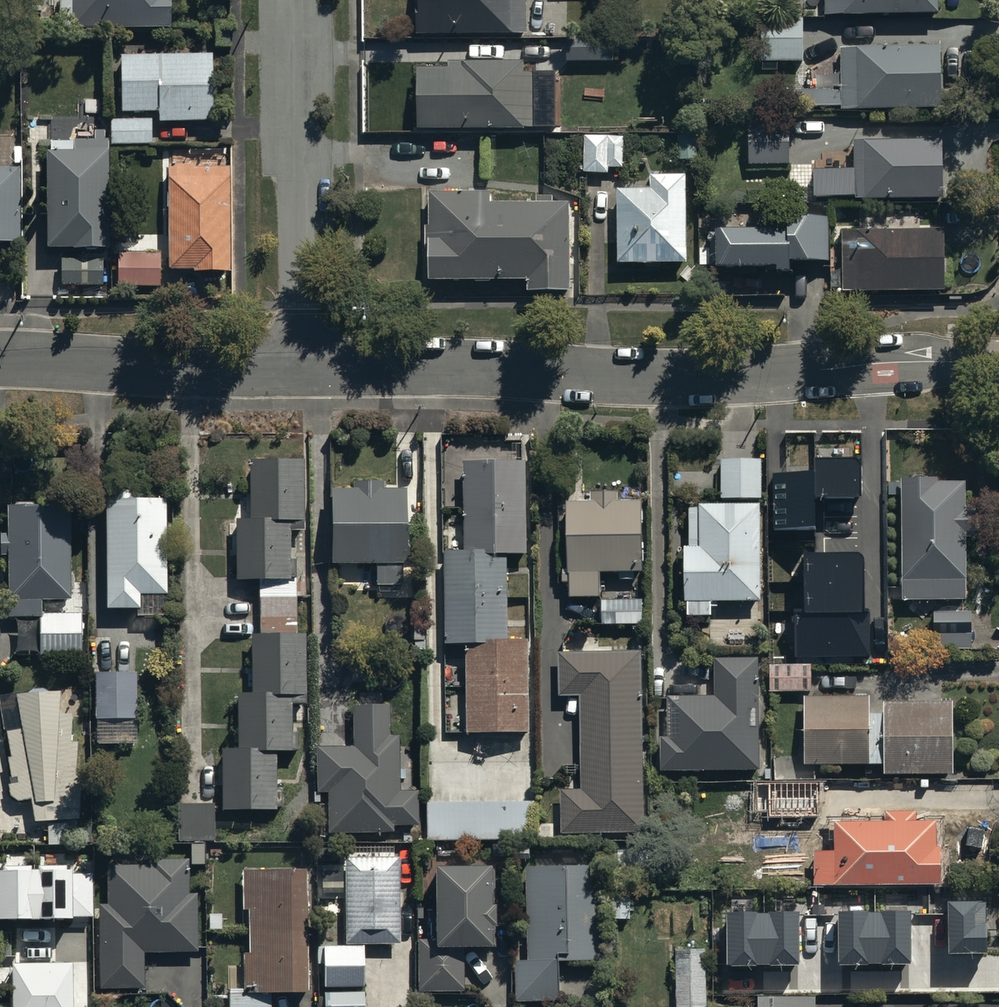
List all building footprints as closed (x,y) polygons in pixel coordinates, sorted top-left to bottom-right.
[(74,35),(174,38),(175,0),(170,0),(75,0),(74,35)] [(422,43),(531,42),(530,0),(421,0),(422,43)] [(826,22),(938,23),(938,0),(826,0),(826,22)] [(803,24),(763,25),(763,68),(804,67),(803,24)] [(843,56),(843,96),(788,97),(788,113),(844,112),(844,117),(942,115),(941,54),(843,56)] [(213,62),(123,63),(123,119),(160,119),(160,128),(213,128),(213,62)] [(448,75),(420,74),(419,138),(525,138),(525,135),(557,135),(557,68),(448,67),(448,75)] [(153,124),(112,125),(113,151),(153,150),(153,124)] [(791,124),(758,124),(758,159),(791,159),(791,124)] [(78,143),(53,144),(53,159),(48,159),(50,256),(75,256),(76,259),(112,258),(110,148),(107,148),(106,136),(96,136),(97,148),(78,149),(78,143)] [(12,178),(12,140),(0,141),(0,253),(23,253),(21,178),(12,178)] [(944,147),(854,149),(855,177),(815,178),(816,209),(945,206),(944,147)] [(169,173),(169,278),(195,278),(195,280),(230,280),(230,173),(169,173)] [(619,198),(619,271),(688,271),(688,184),(652,184),(652,198),(619,198)] [(492,199),(430,199),(432,289),(529,288),(529,301),(573,301),(572,211),(568,211),(568,208),(559,208),(559,211),(555,211),(555,202),(538,203),(538,211),(492,211),(492,199)] [(831,218),(791,218),(791,238),(707,238),(707,248),(700,248),(700,266),(718,266),(718,276),(778,276),(778,281),(792,281),(792,271),(831,271),(831,218)] [(946,237),(843,238),(843,298),(946,297),(946,237)] [(161,259),(117,258),(117,293),(161,293),(161,259)] [(104,263),(63,263),(63,290),(104,290),(104,263)] [(289,524),(303,524),(303,452),(248,452),(248,511),(236,511),(236,572),(289,572),(289,569),(296,569),(296,553),(289,553),(289,524)] [(859,457),(814,458),(814,471),(771,472),(772,531),(817,530),(816,498),(860,497),(859,457)] [(763,467),(722,467),(722,505),(763,505),(763,467)] [(468,653),(510,648),(509,562),(528,562),(527,469),(465,470),(466,558),(446,558),(447,653),(468,653)] [(136,483),(104,483),(105,602),(139,602),(139,588),(165,587),(164,491),(136,491),(136,483)] [(905,487),(903,606),(967,607),(968,544),(977,544),(977,515),(967,515),(968,492),(938,492),(938,487),(905,487)] [(332,499),(333,572),(376,571),(376,589),(403,589),(403,572),(408,572),(407,497),(385,497),(385,490),(356,490),(356,498),(332,499)] [(7,528),(0,528),(0,545),(7,545),(8,611),(38,610),(39,651),(83,650),(82,607),(42,608),(42,595),(72,594),(70,495),(6,496),(7,528)] [(602,579),(619,579),(619,585),(635,585),(635,579),(642,579),(643,510),(617,509),(617,499),(594,499),(593,511),(569,511),(568,578),(572,578),(571,604),(601,604),(602,579)] [(686,610),(690,610),(690,624),(712,624),(711,614),(719,614),(719,610),(763,610),(762,514),(690,514),(690,555),(685,555),(686,610)] [(861,552),(802,553),(803,613),(794,613),(795,657),(872,656),(871,609),(861,609),(861,552)] [(305,577),(259,577),(259,628),(251,628),(250,687),(236,687),(235,741),(222,741),(222,802),(282,802),(282,782),(276,782),(276,743),(298,743),(298,726),(291,726),(292,686),(304,686),(305,626),(296,626),(296,592),(305,592),(305,577)] [(603,630),(644,630),(644,600),(617,600),(617,606),(603,606),(603,630)] [(973,618),(934,619),(934,656),(973,655),(973,618)] [(510,648),(468,653),(469,741),(531,740),(529,648),(510,648)] [(643,659),(562,660),(562,701),(582,700),(583,786),(561,786),(562,826),(645,825),(643,659)] [(135,666),(95,667),(96,713),(136,713),(135,666)] [(812,669),(769,669),(769,697),(812,697),(812,669)] [(666,745),(666,775),(759,775),(758,670),(719,670),(719,704),(682,704),(682,745),(666,745)] [(34,799),(37,821),(79,821),(79,712),(62,712),(62,690),(19,690),(24,729),(9,731),(13,756),(7,758),(13,794),(21,802),(34,799)] [(327,786),(326,825),(393,826),(393,819),(418,820),(418,784),(400,784),(401,730),(388,730),(389,698),(354,698),(353,741),(316,740),(316,786),(327,786)] [(871,703),(805,704),(806,771),(871,771),(871,703)] [(885,709),(885,780),(954,780),(954,709),(885,709)] [(820,784),(769,785),(769,794),(757,795),(757,811),(770,811),(771,821),(821,820),(820,784)] [(214,798),(176,798),(176,836),(214,836),(214,798)] [(534,800),(427,801),(428,840),(534,839),(534,800)] [(815,844),(816,878),(940,876),(940,839),(937,839),(936,813),(917,813),(917,805),(885,806),(885,814),(834,815),(834,843),(815,844)] [(344,938),(364,939),(398,939),(399,851),(343,851),(344,938)] [(143,982),(143,945),(197,945),(197,888),(188,888),(188,854),(151,854),(151,860),(107,859),(107,900),(99,900),(98,982),(143,982)] [(488,854),(432,854),(431,934),(417,934),(416,985),(462,986),(462,937),(493,937),(493,862),(488,862),(488,854)] [(591,860),(525,861),(527,956),(515,956),(516,995),(560,994),(560,955),(602,954),(600,881),(591,881),(591,860)] [(244,985),(271,985),(305,985),(306,865),(241,865),(241,906),(250,906),(250,948),(244,948),(244,985)] [(0,869),(0,920),(94,919),(93,873),(72,873),(72,868),(0,869)] [(631,888),(611,888),(611,914),(631,914),(631,888)] [(987,901),(949,901),(949,955),(988,954),(987,901)] [(911,911),(838,911),(839,965),(911,965),(911,911)] [(800,912),(727,912),(727,966),(800,965),(800,912)] [(344,940),(325,941),(324,1006),(363,1006),(364,941),(344,940)] [(675,944),(678,1006),(709,1006),(707,943),(675,944)] [(13,963),(13,1006),(74,1006),(73,963),(13,963)] [(244,985),(229,984),(228,1006),(271,1006),(271,985),(244,985)] [(758,991),(758,1006),(816,1006),(816,991),(758,991)]
